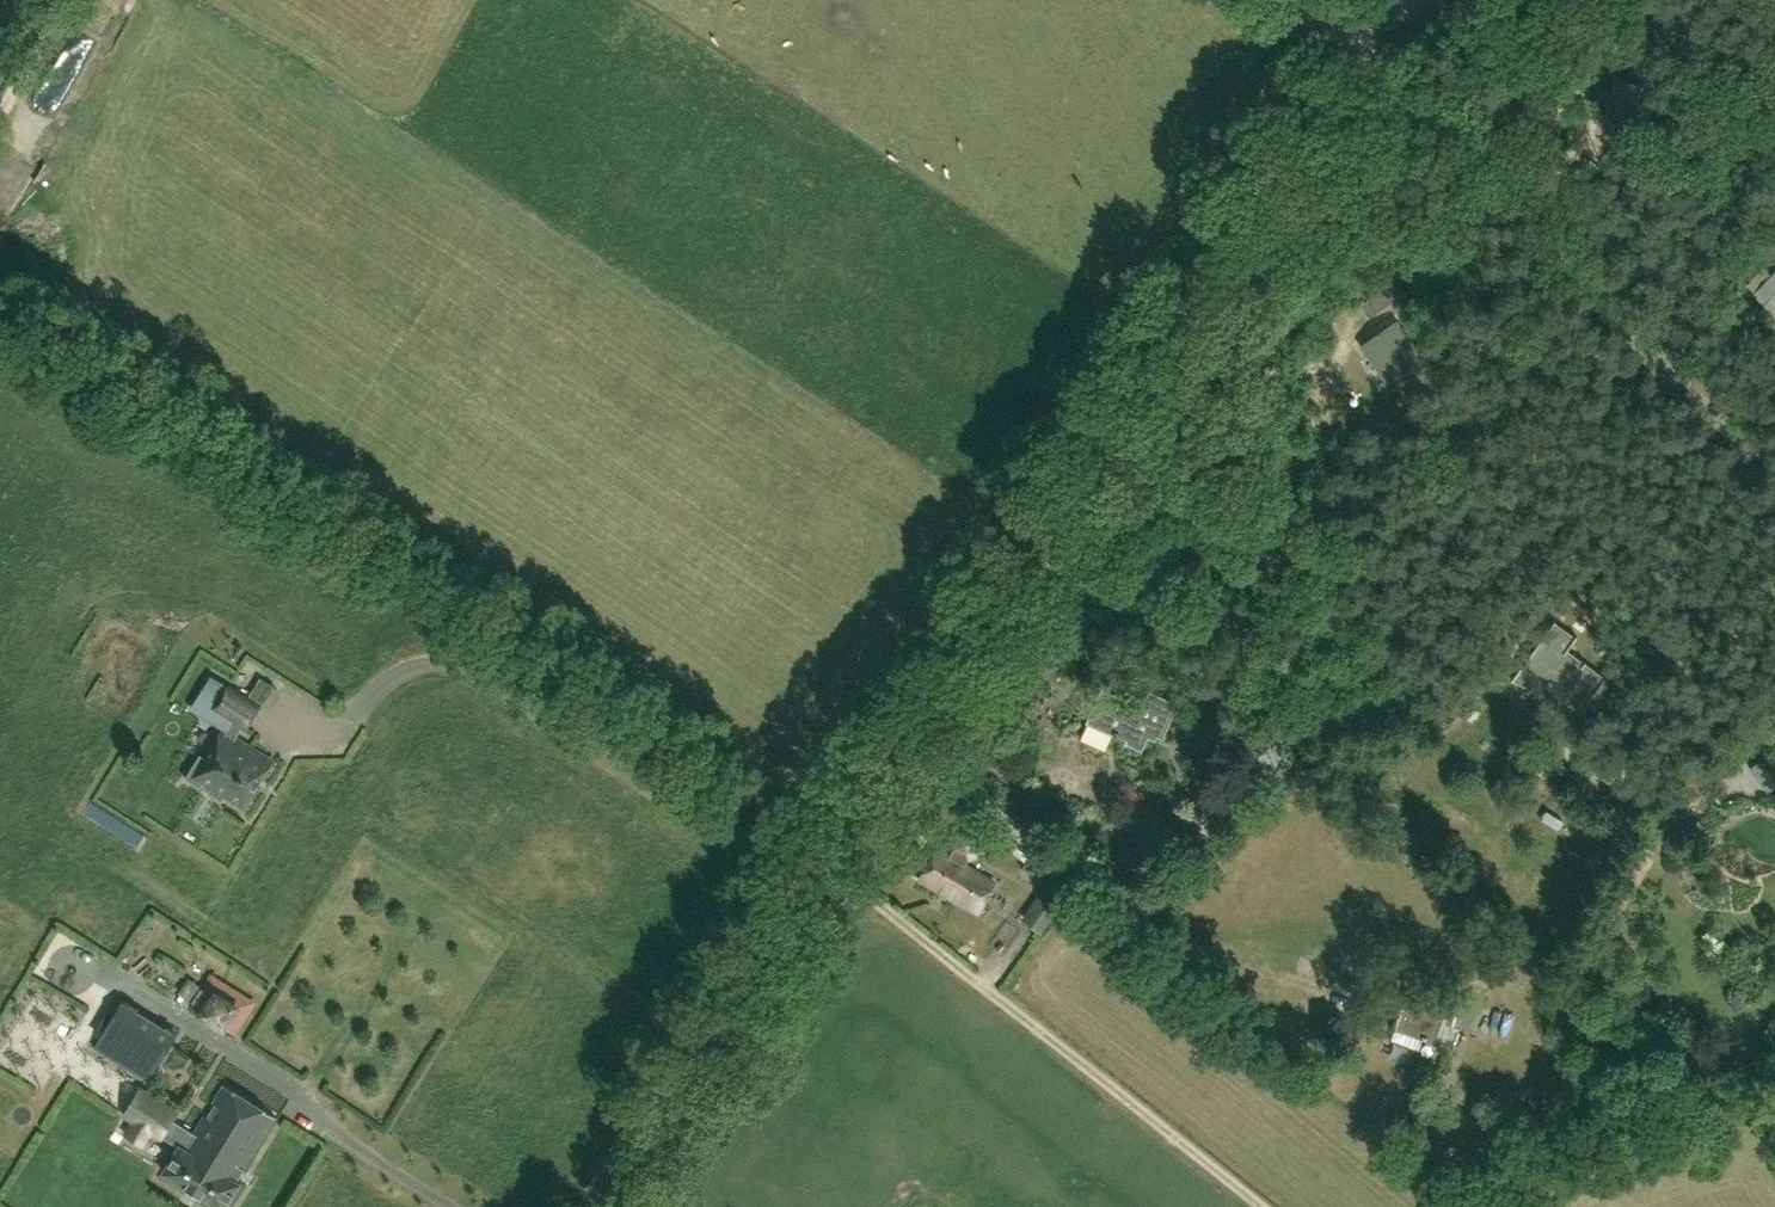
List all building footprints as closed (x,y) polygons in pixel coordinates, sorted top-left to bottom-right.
[(1614,76),(1603,118),(1624,124),(1628,110),(1635,112),(1639,98),(1632,96),(1636,82),(1614,76)] [(1755,293),(1766,303),(1759,311),(1774,326),(1774,272),(1755,293)] [(1387,286),(1360,304),(1369,317),(1396,299),(1387,286)] [(1395,387),(1427,365),(1397,322),(1363,345),(1373,360),(1376,358),(1395,387)] [(1576,637),(1554,621),(1516,673),(1534,685),(1535,683),(1550,694),(1549,696),(1554,700),(1558,693),(1570,702),(1577,694),(1587,701),(1604,679),(1566,651),(1576,637)] [(261,705),(228,684),(227,687),(211,677),(191,708),(228,731),(227,732),(224,730),(206,758),(202,756),(202,755),(201,754),(200,755),(200,756),(187,777),(187,776),(185,778),(187,779),(188,778),(199,785),(199,786),(200,787),(201,785),(203,781),(212,786),(210,791),(209,790),(208,792),(209,793),(210,792),(221,799),(221,800),(222,801),(223,799),(225,795),(244,807),(255,789),(256,789),(257,787),(256,787),(260,780),(261,780),(262,779),(262,778),(273,760),(236,737),(242,728),(245,730),(261,705)] [(1163,739),(1179,704),(1148,690),(1141,705),(1103,689),(1104,688),(1102,687),(1086,723),(1088,724),(1089,720),(1114,731),(1112,734),(1126,740),(1124,744),(1126,745),(1127,744),(1142,751),(1150,733),(1163,739)] [(981,834),(966,826),(952,833),(953,850),(950,855),(937,848),(919,878),(977,913),(994,884),(963,865),(967,859),(982,852),(981,834)] [(1040,931),(1070,889),(1050,875),(1043,885),(1046,887),(1024,919),(1040,931)] [(195,1007),(233,1031),(250,1003),(212,979),(195,1007)] [(1457,1026),(1467,996),(1454,991),(1448,1007),(1407,993),(1395,1029),(1437,1044),(1445,1022),(1457,1026)] [(153,1073),(176,1036),(121,1001),(98,1038),(153,1073)] [(124,1113),(132,1118),(123,1134),(146,1146),(154,1132),(164,1138),(165,1137),(180,1146),(164,1172),(219,1206),(227,1206),(242,1184),(239,1181),(247,1169),(244,1167),(276,1116),(227,1086),(197,1133),(176,1119),(182,1111),(141,1086),(124,1113)]
